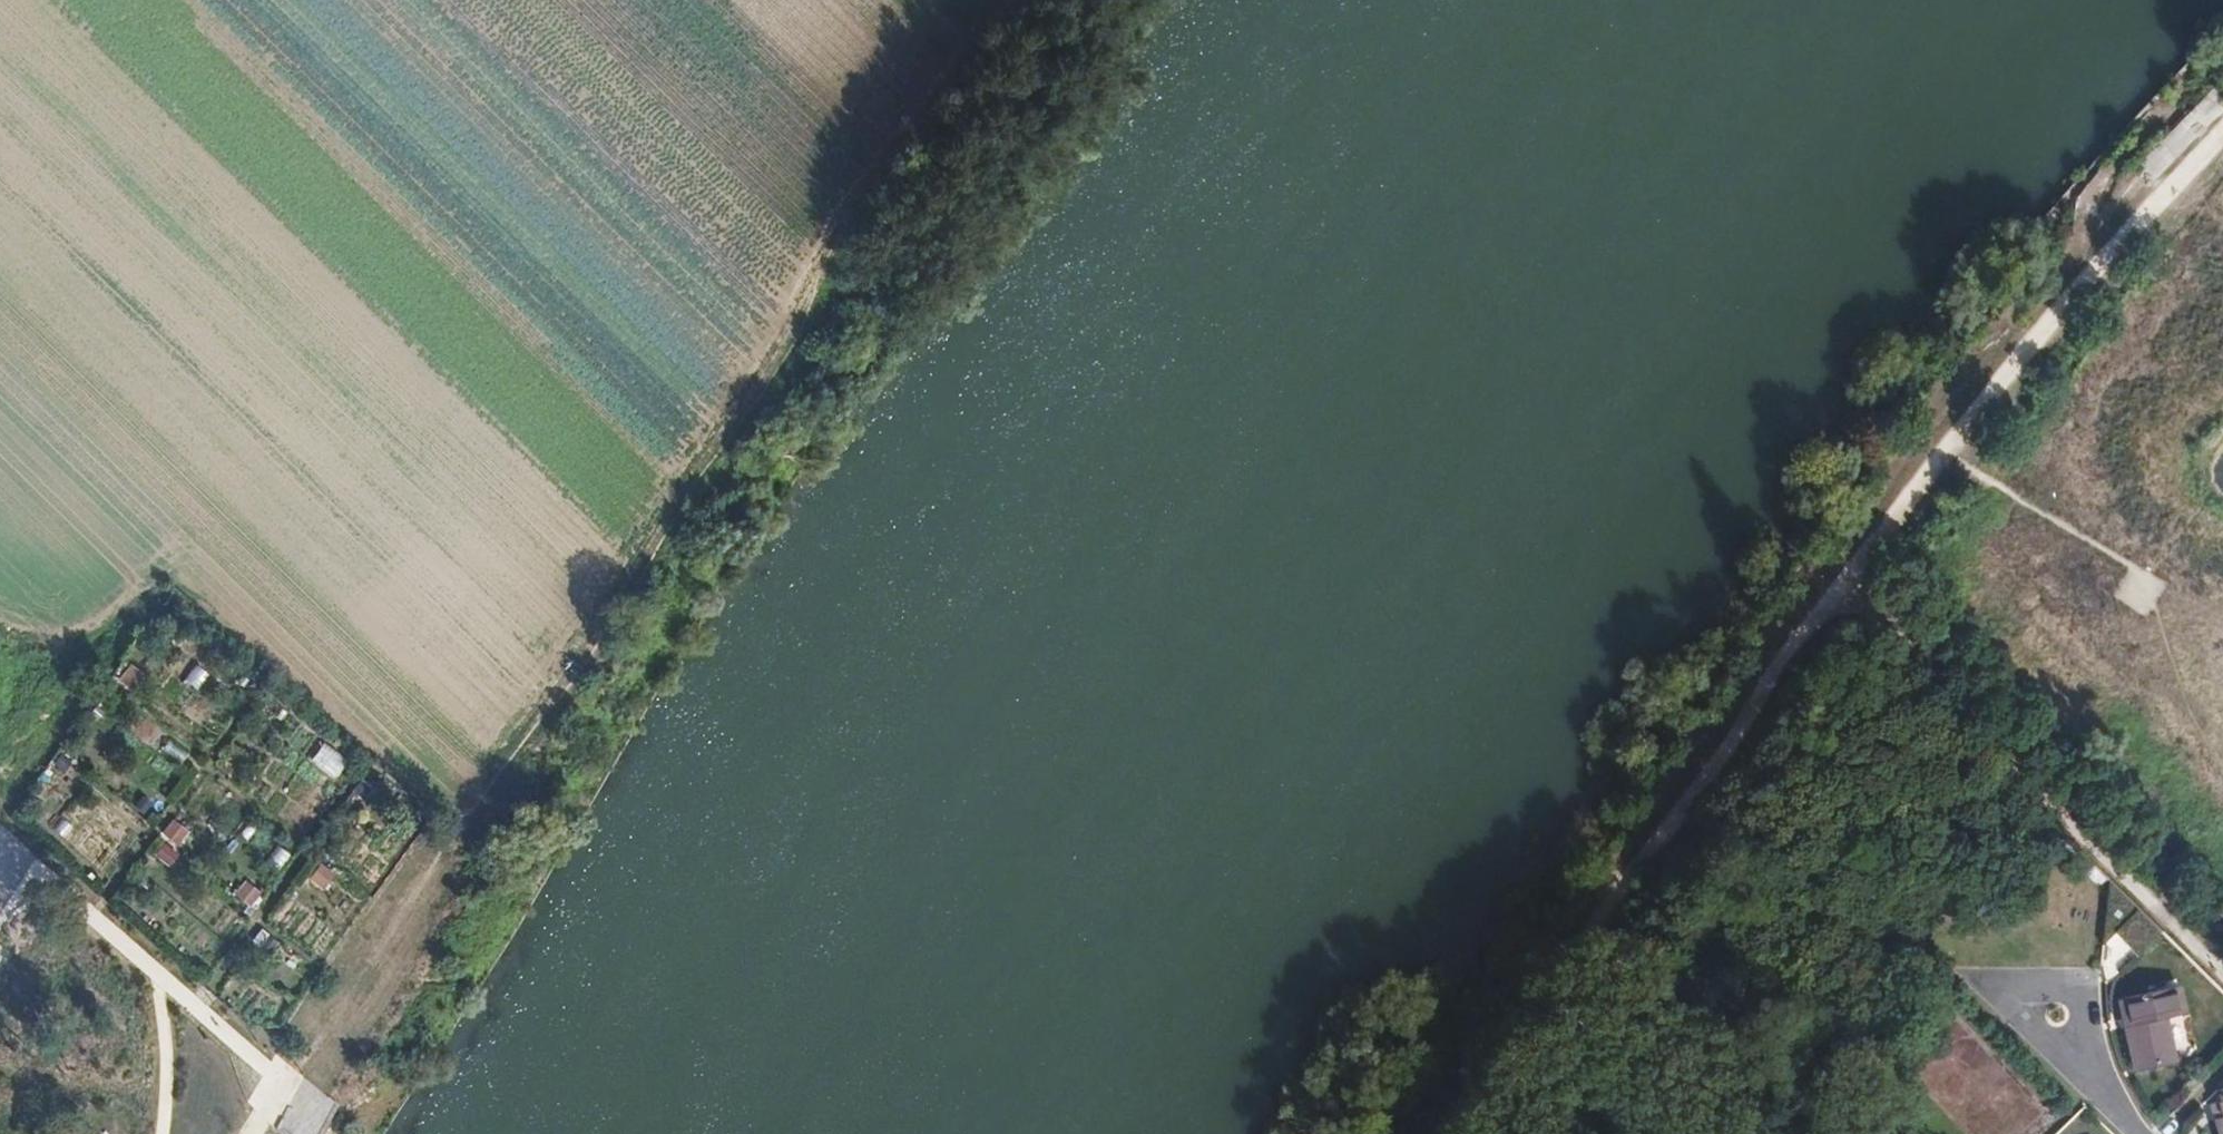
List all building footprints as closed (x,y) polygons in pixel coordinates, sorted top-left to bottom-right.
[(197,691),(206,673),(192,665),(182,683),(197,691)] [(319,745),(310,764),(336,777),(345,758),(319,745)] [(169,819),(160,836),(179,846),(188,829),(169,819)] [(162,842),(152,856),(167,867),(177,853),(162,842)] [(275,845),(263,865),(279,874),(291,854),(275,845)] [(307,881),(322,891),(335,874),(320,863),(307,881)] [(242,880),(232,895),(249,907),(260,892),(242,880)] [(276,942),(290,926),(276,912),(261,928),(276,942)] [(2179,1065),(2170,1024),(2195,1018),(2188,987),(2126,1000),(2140,1073),(2179,1065)]
